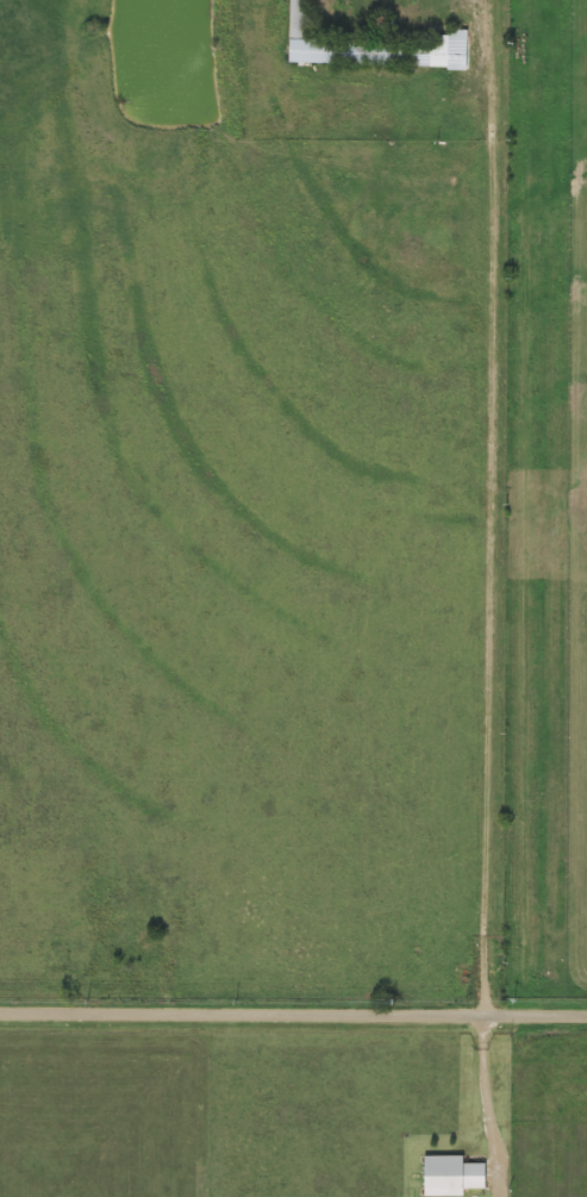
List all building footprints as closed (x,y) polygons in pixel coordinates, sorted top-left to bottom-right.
[(289,63),(291,0),(309,0),(308,40),(437,44),(437,30),(469,31),(468,68),(289,63)] [(466,1196),(426,1196),(426,1155),(466,1155),(466,1162),(487,1162),(487,1187),(466,1187),(466,1196)]
